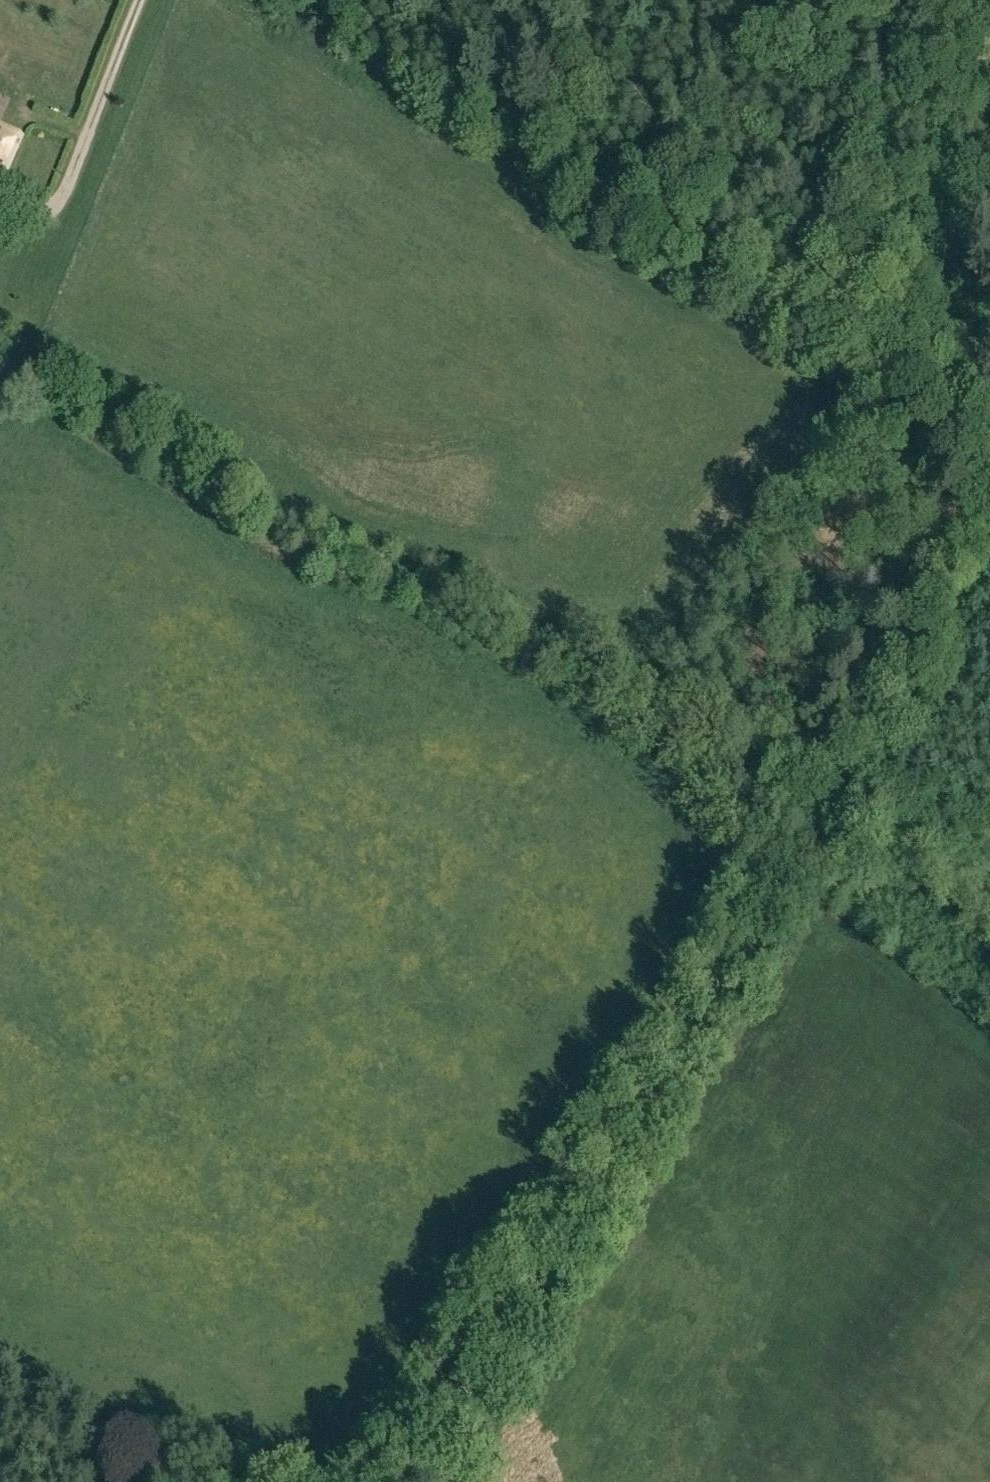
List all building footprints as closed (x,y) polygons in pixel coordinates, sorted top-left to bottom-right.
[(3,170),(18,135),(0,127),(0,168),(3,170)]
